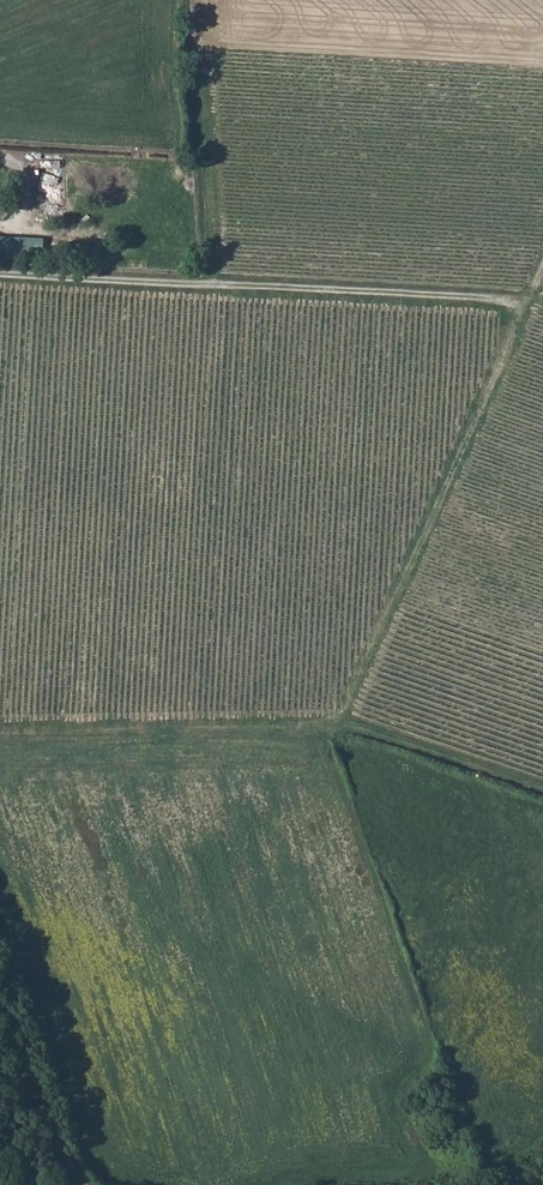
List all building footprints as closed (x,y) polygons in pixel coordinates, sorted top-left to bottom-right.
[(0,234),(0,254),(43,259),(45,239),(0,234)]
